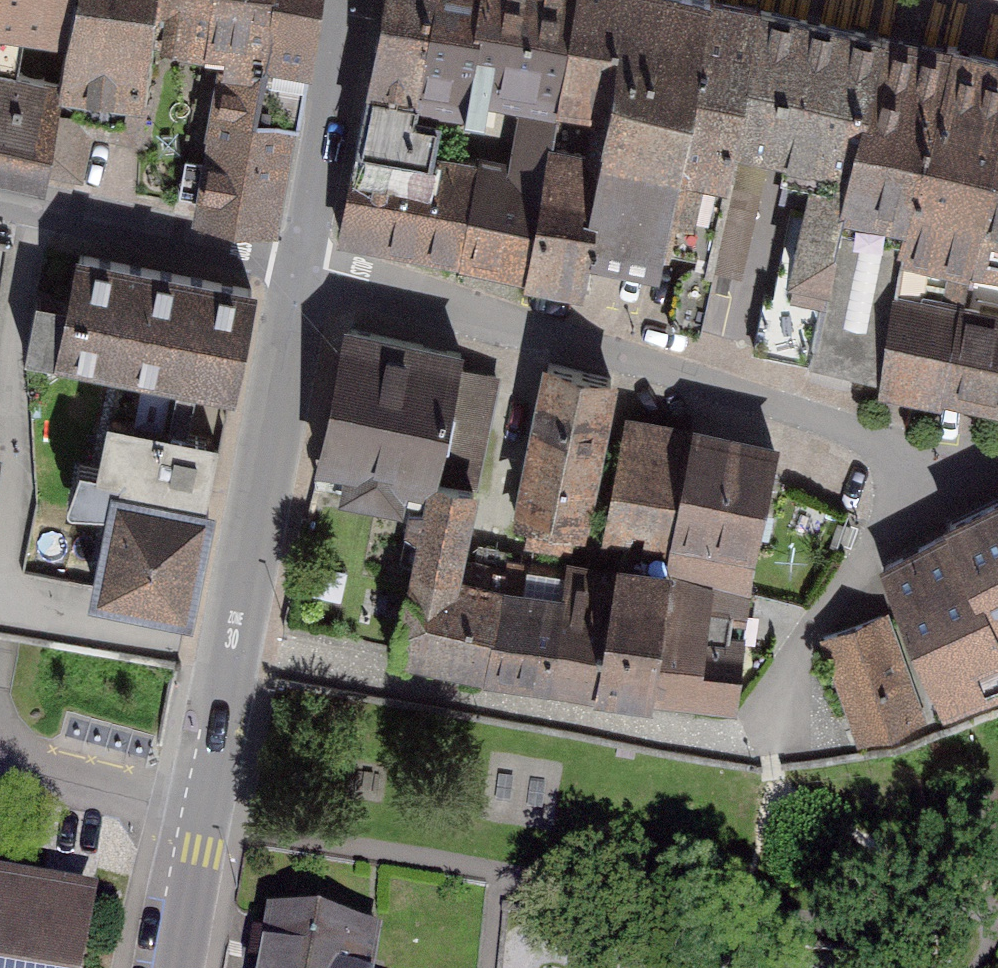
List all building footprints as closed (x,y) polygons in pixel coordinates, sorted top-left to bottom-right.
[(0,1),(0,19),(52,27),(72,31),(78,0),(0,0),(0,1)] [(72,31),(52,27),(40,76),(61,80),(45,167),(76,174),(87,127),(139,138),(149,95),(150,63),(155,26),(159,0),(78,0),(72,31)] [(213,0),(159,0),(155,26),(195,34),(194,41),(207,44),(213,0)] [(207,44),(229,45),(226,65),(263,72),(275,0),(213,0),(207,44)] [(263,72),(255,116),(290,123),(299,124),(319,0),(275,0),(263,72)] [(358,143),(407,151),(421,86),(415,85),(432,0),(383,0),(358,143)] [(415,85),(421,86),(407,151),(426,156),(437,101),(480,108),(486,78),(561,91),(576,0),(432,0),(415,85)] [(709,0),(576,0),(561,91),(560,99),(607,108),(685,124),(709,0)] [(721,0),(709,0),(685,124),(693,126),(683,166),(688,166),(726,175),(727,168),(760,9),(721,0)] [(884,37),(760,9),(727,168),(797,185),(774,294),(766,293),(754,351),(809,361),(837,232),(884,37)] [(950,48),(884,37),(837,232),(903,246),(950,48)] [(997,139),(997,61),(950,48),(903,246),(971,262),(997,139)] [(43,176),(45,167),(61,80),(40,76),(12,70),(16,51),(0,49),(0,167),(43,176)] [(263,72),(226,65),(198,208),(274,220),(290,123),(255,116),(263,72)] [(601,156),(550,146),(527,268),(525,278),(580,286),(589,242),(667,255),(670,243),(688,166),(683,166),(693,126),(685,124),(607,108),(601,156)] [(512,172),(479,166),(460,254),(527,268),(550,146),(555,115),(524,109),(512,172)] [(971,262),(997,266),(997,139),(971,262)] [(407,151),(358,143),(341,232),(460,255),(478,165),(426,156),(407,151)] [(677,279),(668,322),(696,330),(732,176),(688,166),(670,243),(698,251),(695,265),(677,279)] [(903,246),(837,232),(809,361),(883,381),(903,246)] [(971,262),(903,246),(883,381),(942,390),(971,262)] [(250,290),(79,256),(70,303),(36,296),(25,353),(58,360),(59,355),(144,372),(175,378),(230,389),(250,290)] [(971,262),(942,390),(997,402),(997,266),(971,262)] [(461,353),(350,329),(320,463),(349,469),(344,494),(397,505),(402,479),(413,483),(413,495),(429,499),(434,479),(473,487),(495,376),(458,366),(461,353)] [(611,377),(547,364),(512,542),(569,554),(573,533),(581,535),(611,377)] [(134,423),(110,418),(100,467),(124,471),(121,487),(199,503),(212,437),(165,428),(175,378),(144,372),(134,423)] [(692,434),(624,423),(604,536),(670,548),(672,540),(674,530),(692,434)] [(774,453),(692,434),(674,530),(753,546),(774,453)] [(434,479),(429,499),(428,508),(410,509),(400,560),(414,569),(454,578),(473,487),(434,479)] [(121,487),(114,486),(93,588),(188,607),(208,505),(199,503),(121,487)] [(947,523),(950,531),(881,567),(942,708),(997,687),(997,634),(995,627),(997,626),(997,498),(947,523)] [(744,612),(751,555),(672,540),(670,548),(667,573),(649,695),(732,704),(739,642),(727,641),(731,610),(744,612)] [(550,679),(566,571),(509,561),(507,572),(486,669),(550,679)] [(486,669),(507,572),(475,564),(470,582),(454,578),(414,569),(398,651),(486,669)] [(597,687),(649,695),(666,573),(617,566),(615,580),(597,687)] [(594,688),(615,580),(566,571),(550,679),(594,688)] [(881,616),(824,637),(862,738),(919,717),(881,616)] [(98,904),(0,885),(0,967),(86,967),(98,904)] [(263,931),(258,967),(362,967),(365,944),(263,931)]
